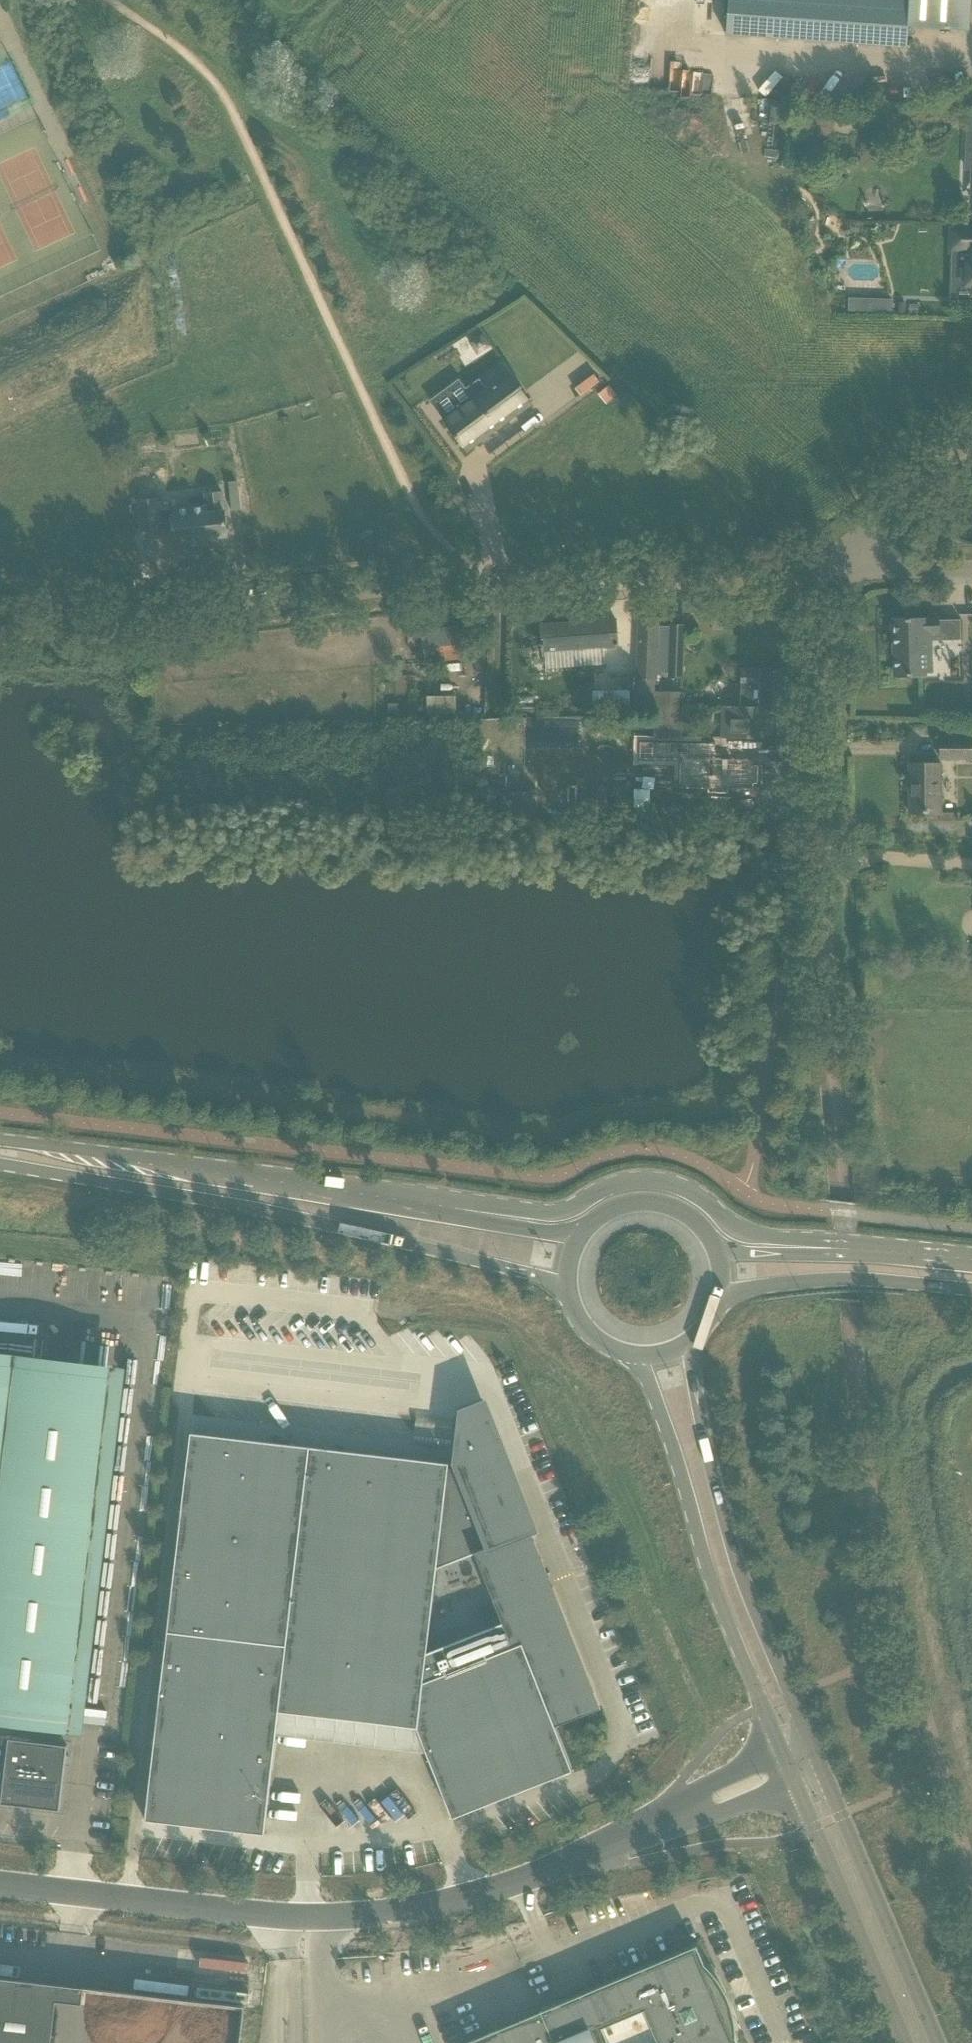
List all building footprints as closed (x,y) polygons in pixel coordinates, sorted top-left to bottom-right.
[(726,35),(907,47),(909,28),(969,32),(971,0),(729,0),(726,35)] [(951,300),(971,301),(971,232),(953,231),(951,300)] [(848,314),(891,316),(892,304),(849,302),(848,314)] [(906,306),(897,306),(897,319),(905,319),(906,306)] [(917,306),(909,306),(908,317),(917,317),(917,306)] [(532,404),(520,388),(502,364),(479,380),(486,389),(459,408),(443,420),(466,452),(532,404)] [(175,510),(159,512),(159,518),(171,517),(173,542),(227,537),(224,509),(222,491),(205,493),(206,507),(175,510)] [(142,532),(161,530),(157,498),(139,500),(142,532)] [(614,689),(613,711),(655,713),(656,679),(658,680),(658,672),(660,624),(660,618),(638,617),(635,677),(615,677),(614,689)] [(541,625),(543,644),(543,656),(545,656),(546,669),(605,665),(603,649),(618,648),(617,638),(616,620),(541,625)] [(894,620),(895,676),(924,676),(924,672),(931,672),(930,633),(938,633),(938,620),(923,620),(894,620)] [(671,625),(669,674),(683,674),(685,625),(671,625)] [(422,633),(426,664),(470,657),(469,644),(487,642),(486,628),(460,630),(460,628),(422,633)] [(790,669),(785,669),(761,669),(761,670),(741,669),(740,685),(741,685),(741,707),(723,707),(722,736),(742,737),(763,737),(764,708),(761,708),(761,704),(789,704),(790,669)] [(656,721),(655,738),(684,739),(685,693),(659,692),(659,721),(656,721)] [(457,712),(457,695),(431,694),(431,712),(457,712)] [(940,738),(940,759),(971,759),(971,738),(940,738)] [(639,741),(638,759),(680,760),(679,788),(707,789),(707,793),(728,794),(728,790),(753,790),(754,784),(758,784),(758,765),(754,765),(754,759),(715,758),(715,743),(639,741)] [(942,765),(932,765),(909,765),(910,812),(942,812),(942,765)] [(530,792),(513,792),(513,806),(530,807),(530,792)] [(818,1175),(819,1183),(826,1182),(826,1174),(818,1175)] [(0,1364),(0,1713),(70,1721),(110,1376),(0,1364)] [(452,1818),(572,1771),(555,1726),(600,1709),(553,1587),(551,1588),(529,1532),(534,1530),(500,1445),(495,1447),(485,1420),(460,1430),(457,1462),(456,1462),(458,1469),(456,1470),(448,1469),(449,1463),(191,1433),(145,1820),(264,1834),(279,1712),(417,1728),(452,1818)] [(1,1802),(59,1809),(67,1746),(9,1739),(1,1802)] [(736,2038),(736,2032),(735,2026),(734,2020),(733,2014),(732,2008),(728,1998),(723,1987),(720,1982),(716,1977),(713,1973),(709,1968),(705,1964),(704,1964),(700,1953),(696,1946),(467,2042),(738,2042),(735,2038),(736,2038)] [(58,1985),(0,1978),(0,2042),(51,2042),(58,1985)]
